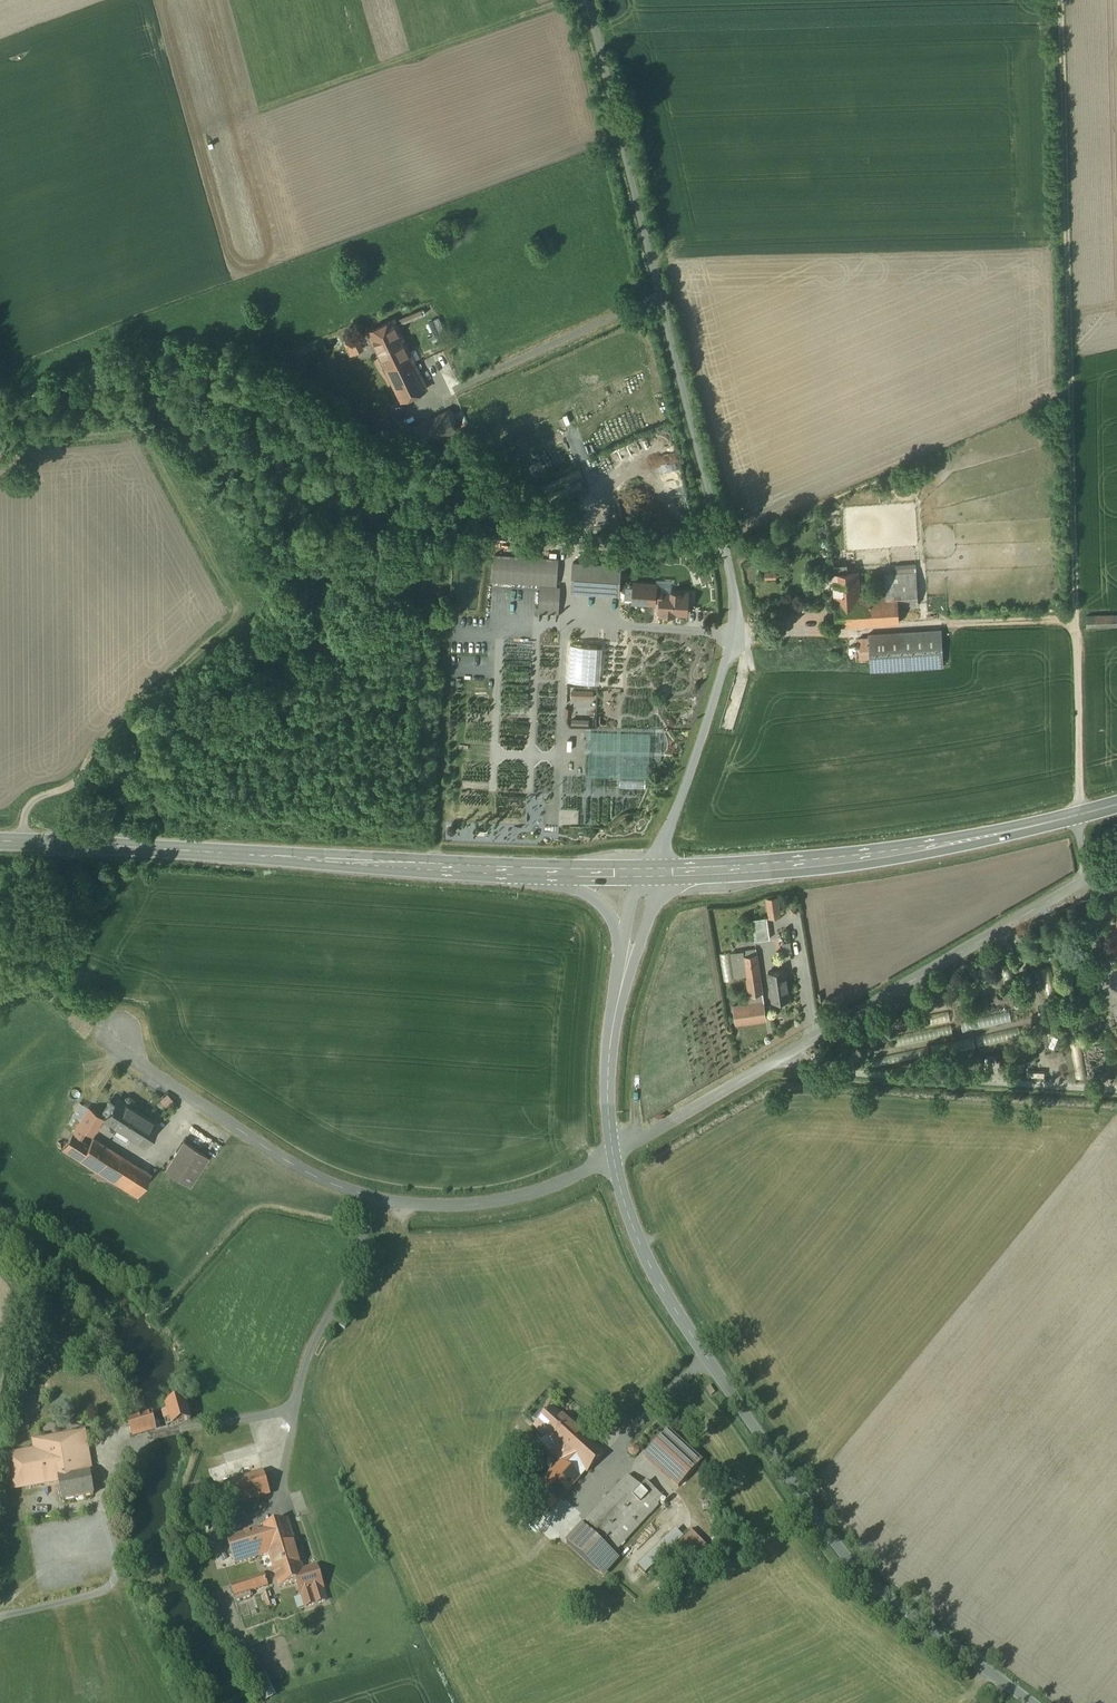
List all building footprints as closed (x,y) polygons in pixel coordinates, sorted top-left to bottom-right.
[(441,318),(432,322),(436,333),(445,329),(441,318)] [(394,319),(369,331),(390,376),(416,364),(394,319)] [(350,355),(364,348),(358,335),(344,342),(350,355)] [(416,364),(390,376),(402,400),(445,380),(433,355),(416,364)] [(448,410),(414,426),(423,445),(457,429),(448,410)] [(559,559),(494,554),(492,582),(557,586),(559,559)] [(621,564),(572,561),(570,592),(619,595),(621,564)] [(857,572),(829,574),(829,582),(834,582),(835,598),(859,597),(857,572)] [(885,574),(886,595),(859,597),(835,598),(836,626),(899,622),(898,605),(918,604),(916,573),(885,574)] [(633,603),(655,604),(655,601),(656,588),(656,584),(634,583),(633,603)] [(560,586),(540,585),(539,613),(559,614),(560,586)] [(662,588),(656,588),(655,601),(660,602),(659,613),(662,613),(662,614),(674,615),(674,614),(687,615),(688,602),(691,599),(688,596),(688,592),(662,591),(662,588)] [(868,634),(868,638),(858,638),(859,658),(869,657),(870,670),(944,666),(942,630),(868,634)] [(570,681),(601,682),(602,646),(571,645),(570,681)] [(594,691),(572,690),(572,699),(593,700),(594,691)] [(588,755),(588,776),(648,778),(648,764),(639,764),(640,750),(601,749),(601,756),(588,755)] [(769,917),(780,916),(777,898),(766,900),(769,917)] [(752,920),(755,941),(770,939),(767,917),(752,920)] [(791,943),(784,944),(785,953),(792,952),(791,943)] [(748,1004),(733,1006),(735,1024),(766,1020),(756,949),(732,953),(735,975),(746,973),(749,995),(746,995),(748,1004)] [(785,970),(768,972),(772,1002),(789,999),(785,970)] [(963,1031),(1013,1024),(1011,1013),(962,1020),(963,1031)] [(1019,1027),(978,1038),(980,1048),(1022,1036),(1019,1027)] [(161,1101),(167,1107),(174,1099),(168,1093),(161,1101)] [(118,1098),(104,1119),(145,1144),(158,1123),(118,1098)] [(88,1108),(74,1131),(81,1135),(85,1128),(92,1133),(102,1116),(88,1108)] [(72,1134),(63,1148),(137,1196),(151,1174),(93,1137),(88,1144),(72,1134)] [(183,1140),(165,1169),(189,1185),(208,1156),(183,1140)] [(185,1400),(167,1405),(169,1412),(164,1413),(166,1421),(171,1419),(173,1425),(191,1420),(185,1400)] [(554,1409),(535,1429),(543,1436),(545,1435),(558,1447),(551,1454),(560,1462),(567,1455),(586,1472),(587,1473),(603,1455),(554,1409)] [(152,1414),(129,1421),(133,1436),(157,1429),(152,1414)] [(668,1432),(646,1457),(679,1487),(702,1463),(668,1432)] [(84,1434),(36,1442),(38,1452),(9,1457),(14,1489),(60,1481),(60,1480),(86,1476),(85,1467),(83,1459),(88,1458),(87,1454),(84,1434)] [(639,1447),(631,1446),(630,1455),(638,1456),(639,1447)] [(586,1472),(567,1455),(560,1462),(528,1497),(547,1515),(586,1472)] [(264,1473),(214,1489),(220,1510),(271,1495),(264,1473)] [(86,1476),(60,1480),(60,1481),(64,1501),(94,1496),(91,1475),(86,1476)] [(641,1489),(627,1477),(567,1543),(598,1571),(664,1498),(646,1482),(641,1489)] [(270,1554),(296,1546),(288,1520),(261,1528),(262,1529),(228,1539),(235,1565),(270,1554)] [(690,1532),(670,1552),(687,1569),(707,1550),(690,1532)] [(296,1546),(270,1554),(279,1587),(297,1582),(306,1579),(304,1571),(296,1546)] [(316,1567),(304,1571),(306,1579),(297,1582),(301,1595),(302,1594),(306,1607),(326,1601),(322,1589),(323,1588),(316,1567)] [(265,1574),(231,1585),(235,1596),(268,1585),(265,1574)] [(263,1593),(268,1608),(274,1606),(269,1591),(263,1593)] [(269,1674),(257,1679),(265,1700),(277,1696),(269,1674)]
